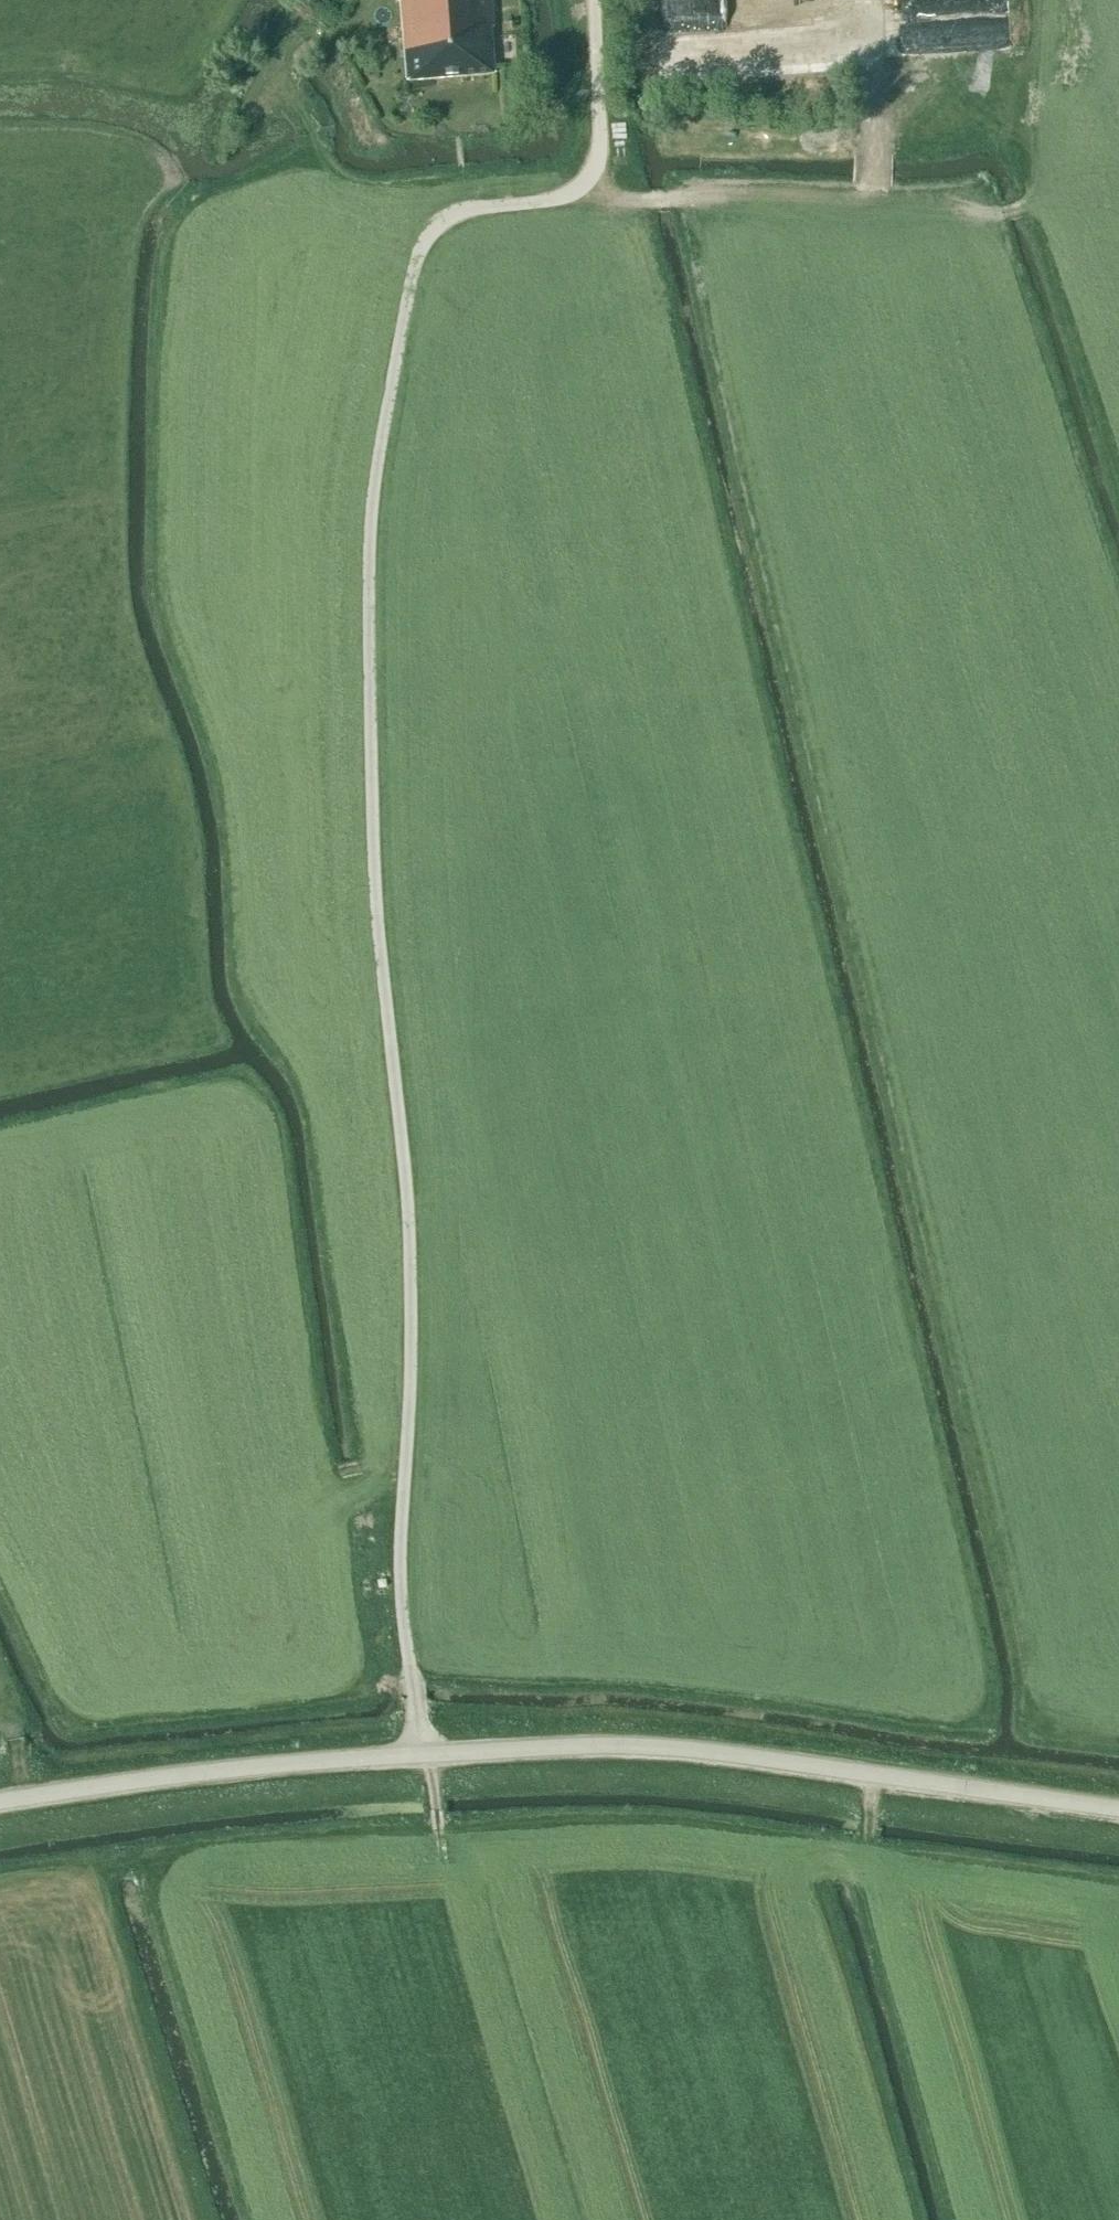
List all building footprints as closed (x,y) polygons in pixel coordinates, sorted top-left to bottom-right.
[(495,74),(491,28),(494,28),(491,0),(401,0),(407,81),(495,74)]
